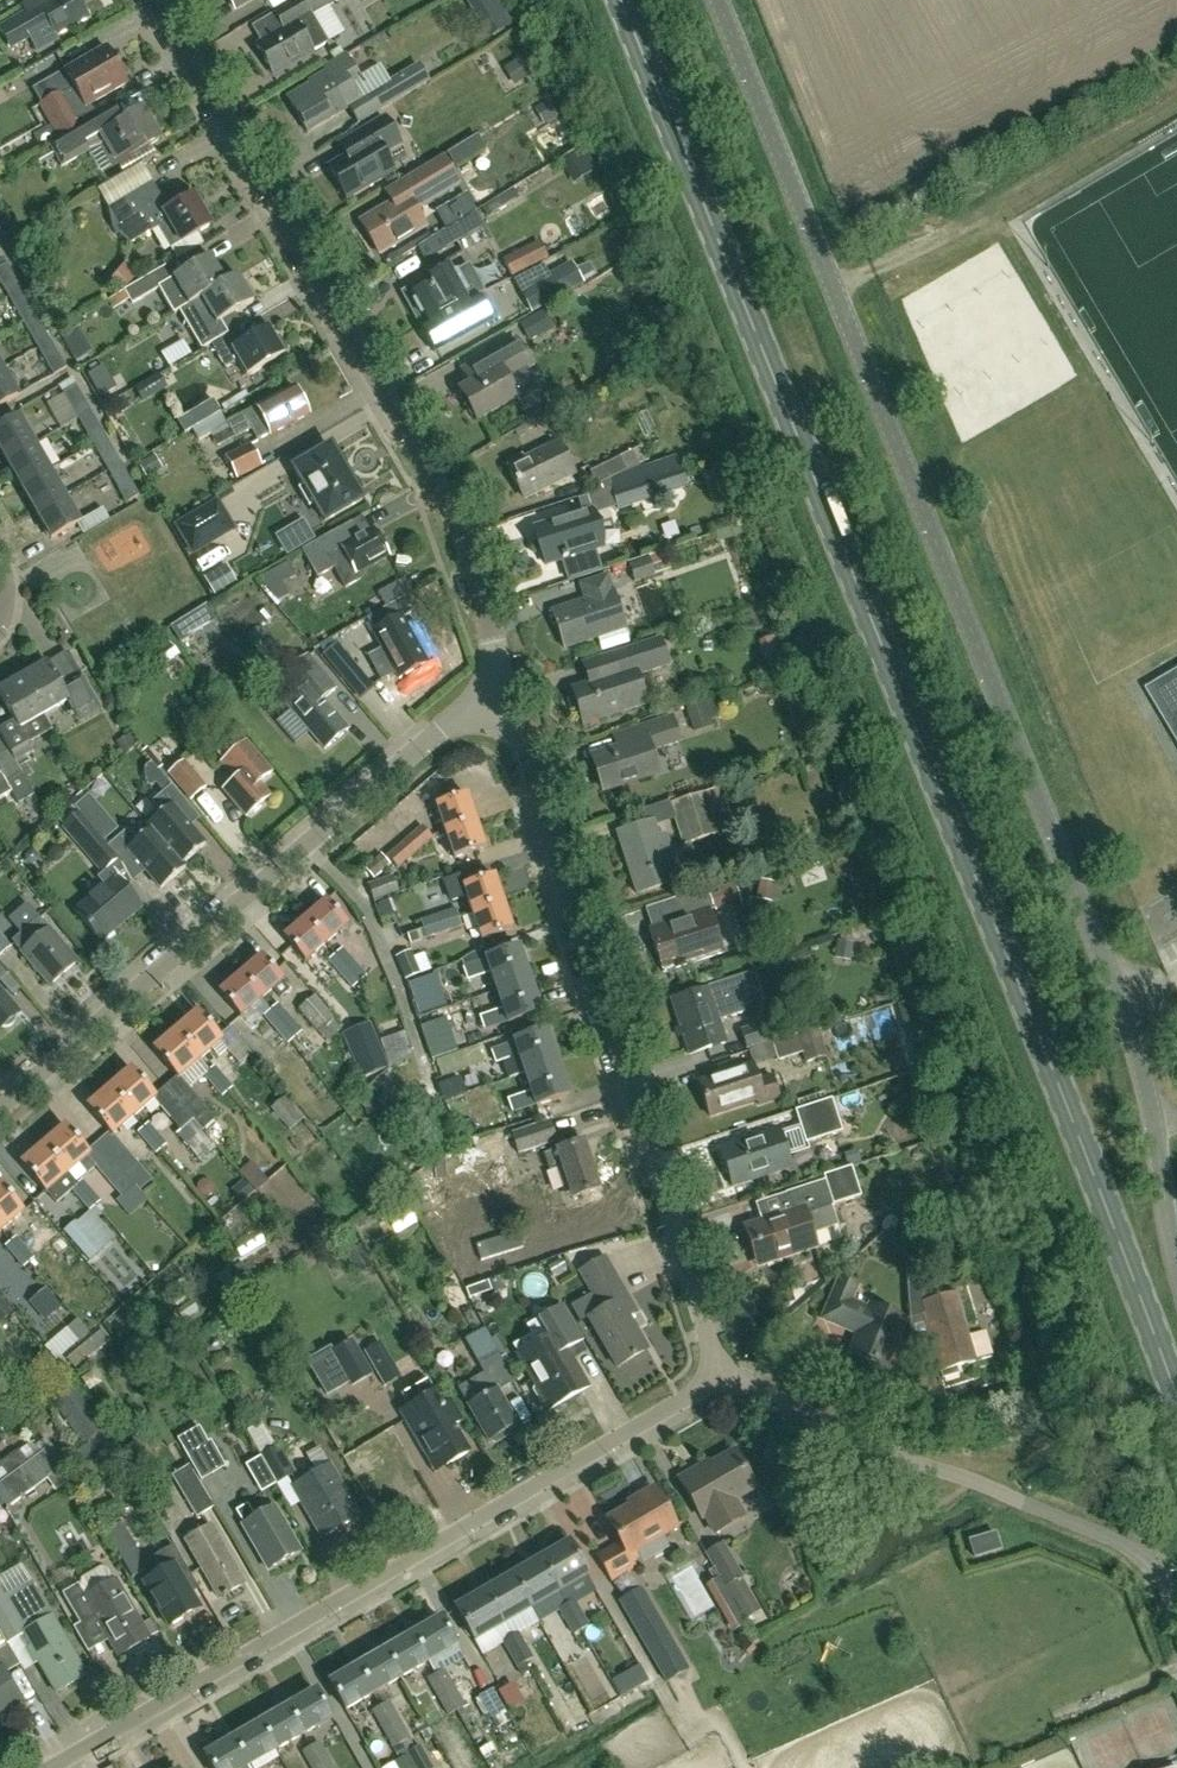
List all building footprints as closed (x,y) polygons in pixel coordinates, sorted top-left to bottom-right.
[(49,26),(55,36),(88,17),(78,0),(34,0),(37,5),(0,27),(0,29),(11,48),(49,26)] [(312,13),(334,0),(296,0),(277,11),(287,28),(256,46),(274,74),(329,42),(312,13)] [(77,130),(98,118),(90,105),(127,84),(125,80),(128,75),(123,67),(117,67),(106,48),(65,71),(75,89),(62,96),(61,93),(41,105),(61,139),(77,130)] [(325,66),(328,72),(309,83),(311,85),(288,98),(307,131),(349,106),(361,100),(353,86),(364,80),(348,52),(325,66)] [(418,66),(379,88),(389,105),(428,82),(418,66)] [(98,118),(77,130),(61,139),(50,146),(63,166),(89,151),(90,151),(105,143),(118,165),(160,140),(143,111),(127,120),(119,106),(98,118)] [(340,145),(347,158),(330,168),(347,198),(393,171),(382,153),(399,143),(385,119),(340,145)] [(564,164),(584,154),(578,142),(558,152),(564,164)] [(149,163),(161,179),(174,168),(162,153),(149,163)] [(416,212),(458,187),(441,157),(385,191),(392,204),(361,222),(380,253),(425,227),(416,212)] [(158,226),(171,248),(210,226),(192,196),(164,213),(148,185),(109,207),(129,243),(158,226)] [(425,263),(455,247),(447,231),(418,249),(425,263)] [(513,277),(550,258),(540,240),(504,259),(513,277)] [(211,256),(192,268),(163,284),(155,272),(124,291),(132,304),(158,288),(173,313),(200,297),(226,282),(211,256)] [(0,259),(0,281),(9,296),(22,289),(18,283),(7,263),(4,257),(0,259)] [(450,267),(402,293),(421,326),(484,292),(469,266),(454,274),(450,267)] [(583,284),(574,269),(525,297),(533,312),(583,284)] [(238,275),(226,282),(200,297),(216,324),(204,331),(211,344),(243,325),(235,313),(254,302),(238,275)] [(9,296),(24,323),(37,315),(35,311),(22,289),(9,296)] [(484,292),(421,326),(435,352),(497,318),(484,292)] [(542,309),(520,322),(530,339),(552,326),(542,309)] [(52,341),(37,315),(24,323),(38,349),(52,341)] [(211,344),(212,345),(225,368),(238,361),(247,377),(285,355),(269,327),(250,338),(243,325),(211,344)] [(518,396),(507,378),(532,364),(517,337),(461,369),(470,385),(460,390),(477,420),(518,396)] [(53,375),(67,368),(52,341),(38,349),(53,375)] [(116,387),(104,366),(88,374),(100,396),(116,387)] [(3,369),(0,371),(0,406),(18,396),(3,369)] [(155,406),(180,391),(174,380),(149,394),(155,406)] [(89,407),(77,385),(64,392),(76,414),(89,407)] [(271,434),(308,414),(293,386),(226,421),(234,437),(251,428),(257,439),(270,432),(271,434)] [(61,427),(78,418),(76,414),(64,392),(47,402),(61,427)] [(81,422),(104,465),(118,457),(94,415),(81,422)] [(6,459),(35,442),(20,416),(0,427),(0,449),(6,459)] [(35,442),(6,459),(21,485),(50,469),(35,442)] [(525,499),(575,474),(559,442),(525,459),(523,455),(511,461),(513,465),(508,467),(517,485),(518,485),(525,499)] [(261,464),(251,444),(226,457),(236,477),(261,464)] [(649,461),(642,446),(591,472),(597,485),(598,485),(599,484),(608,480),(627,471),(628,473),(641,467),(640,465),(649,461)] [(364,503),(333,449),(295,471),(306,489),(302,492),(311,509),(316,506),(327,525),(364,503)] [(600,492),(611,488),(612,488),(619,511),(687,489),(676,458),(608,480),(599,484),(598,485),(600,492)] [(65,495),(50,469),(21,485),(36,512),(65,495)] [(140,495),(127,473),(113,480),(126,503),(140,495)] [(80,522),(65,495),(36,512),(51,539),(79,523),(85,533),(109,520),(103,509),(80,522)] [(233,529),(217,502),(176,526),(192,553),(233,529)] [(600,546),(589,510),(534,528),(545,564),(562,559),(600,546)] [(333,567),(345,588),(360,580),(357,573),(389,555),(387,551),(388,549),(384,541),(381,541),(373,528),(359,536),(352,523),(303,550),(318,576),(333,567)] [(631,564),(637,581),(656,575),(650,558),(631,564)] [(552,611),(564,648),(595,638),(593,631),(622,622),(606,575),(580,584),(585,601),(552,611)] [(221,585),(227,597),(243,589),(237,577),(221,585)] [(403,598),(367,618),(383,646),(383,647),(400,678),(426,663),(409,633),(407,633),(399,619),(411,612),(403,598)] [(192,634),(182,618),(171,625),(181,640),(192,634)] [(589,683),(568,690),(580,725),(642,705),(633,676),(664,666),(656,641),(611,655),(610,653),(582,662),(589,683)] [(355,666),(337,644),(324,654),(342,676),(355,666)] [(284,676),(300,694),(287,705),(290,709),(275,721),(294,743),(309,731),(325,749),(348,730),(323,700),(335,690),(307,657),(284,676)] [(57,712),(56,709),(67,702),(73,712),(91,702),(76,677),(60,686),(46,663),(19,679),(49,730),(51,729),(45,719),(57,712)] [(1176,743),(1176,670),(1145,689),(1176,743)] [(27,743),(49,730),(19,679),(0,689),(0,699),(10,716),(0,721),(0,736),(9,751),(5,753),(19,775),(21,774),(14,761),(31,751),(27,743)] [(695,733),(714,726),(705,700),(686,707),(695,733)] [(613,736),(618,751),(595,758),(605,789),(656,773),(649,751),(680,741),(672,717),(613,736)] [(245,742),(221,763),(235,779),(223,789),(246,817),(270,797),(258,784),(271,773),(245,742)] [(5,753),(0,756),(0,798),(12,791),(7,782),(19,775),(5,753)] [(191,800),(207,786),(185,759),(168,773),(191,800)] [(174,808),(184,800),(171,785),(152,802),(161,813),(147,825),(184,868),(185,868),(182,864),(205,845),(174,808)] [(720,829),(734,824),(722,787),(670,803),(683,845),(721,832),(720,829)] [(445,830),(476,820),(468,793),(437,803),(445,830)] [(74,807),(79,812),(104,841),(118,829),(89,795),(74,807)] [(224,829),(235,821),(217,796),(206,804),(224,829)] [(104,841),(79,812),(63,826),(102,872),(118,858),(108,846),(104,841)] [(454,857),(485,846),(476,820),(445,830),(454,857)] [(661,851),(668,848),(663,834),(656,836),(651,821),(617,832),(637,892),(671,881),(661,851)] [(161,889),(184,868),(147,825),(147,826),(150,829),(137,841),(127,829),(108,846),(118,858),(120,861),(130,852),(161,889)] [(398,868),(433,838),(422,825),(387,856),(398,868)] [(375,879),(391,865),(382,854),(365,869),(375,879)] [(452,900),(467,895),(473,913),(504,903),(494,874),(463,884),(459,872),(444,877),(452,900)] [(374,901),(399,892),(393,875),(368,884),(374,901)] [(100,941),(139,907),(114,877),(74,910),(100,941)] [(677,965),(721,951),(708,909),(719,906),(714,891),(709,893),(678,902),(683,917),(649,928),(660,964),(675,959),(677,965)] [(727,913),(754,907),(750,893),(723,900),(727,913)] [(305,919),(326,943),(339,932),(345,939),(352,933),(346,926),(347,925),(326,900),(305,919)] [(473,939),(481,936),(481,939),(512,928),(504,903),(473,913),(478,929),(471,931),(473,939)] [(424,929),(459,917),(456,908),(421,920),(424,929)] [(12,941),(21,951),(50,984),(77,961),(40,917),(12,941)] [(424,929),(409,934),(412,942),(427,937),(427,938),(462,926),(459,917),(424,929)] [(326,943),(305,919),(283,937),(305,962),(326,943)] [(12,947),(0,933),(0,957),(12,947)] [(854,943),(839,941),(837,959),(852,961),(854,943)] [(497,989),(529,978),(518,946),(487,956),(487,958),(464,966),(468,978),(491,971),(497,989)] [(344,947),(336,954),(360,982),(368,975),(344,947)] [(421,973),(431,969),(425,953),(415,957),(412,950),(396,956),(405,980),(421,973)] [(353,988),(360,982),(336,954),(328,960),(353,988)] [(261,998),(272,988),(280,998),(290,989),(282,980),(261,955),(240,973),(261,998)] [(250,1006),(261,998),(240,973),(219,991),(246,1022),(256,1013),(250,1006)] [(435,973),(410,981),(420,1012),(445,1004),(435,973)] [(529,978),(497,989),(503,1009),(481,1016),(485,1028),(507,1020),(507,1021),(540,1011),(529,978)] [(730,1015),(741,1011),(736,994),(712,1002),(707,987),(672,998),(689,1052),(724,1041),(717,1017),(730,1013),(730,1015)] [(19,1012),(0,989),(0,1027),(19,1012)] [(317,1030),(333,1016),(315,995),(298,1009),(317,1030)] [(279,1003),(271,1009),(296,1038),(303,1031),(279,1003)] [(294,1039),(296,1038),(271,1009),(264,1016),(288,1044),(294,1039)] [(197,1010),(175,1029),(200,1058),(211,1049),(218,1057),(227,1049),(239,1064),(252,1054),(229,1027),(219,1036),(197,1010)] [(747,1050),(772,1042),(772,1043),(773,1043),(782,1040),(775,1020),(765,1023),(765,1021),(740,1029),(747,1050)] [(779,1061),(804,1053),(807,1063),(828,1056),(819,1028),(782,1040),(773,1043),(779,1061)] [(190,1088),(204,1075),(222,1097),(228,1092),(210,1070),(200,1058),(175,1029),(153,1048),(178,1077),(180,1076),(190,1088)] [(524,1072),(556,1061),(546,1029),(513,1039),(514,1043),(492,1050),(496,1061),(518,1054),(524,1072)] [(389,1066),(410,1052),(403,1031),(380,1039),(389,1066)] [(361,1078),(388,1067),(376,1038),(350,1050),(361,1078)] [(490,1050),(448,1061),(452,1078),(494,1068),(490,1050)] [(273,1059),(283,1075),(296,1067),(286,1051),(273,1059)] [(556,1061),(524,1072),(531,1092),(509,1100),(512,1110),(534,1103),(535,1104),(567,1094),(556,1061)] [(754,1104),(775,1098),(767,1074),(753,1079),(748,1064),(697,1080),(702,1095),(700,1095),(706,1114),(753,1100),(754,1104)] [(210,1070),(228,1092),(234,1087),(215,1065),(210,1070)] [(131,1067),(109,1086),(134,1115),(156,1096),(131,1067)] [(113,1133),(134,1115),(109,1086),(87,1105),(110,1131),(112,1134),(113,1133)] [(194,1118),(192,1119),(202,1129),(215,1117),(197,1096),(184,1107),(194,1118)] [(289,1130),(304,1118),(286,1096),(271,1108),(289,1130)] [(831,1097),(795,1109),(800,1126),(805,1141),(806,1141),(842,1129),(831,1097)] [(387,1113),(394,1125),(414,1114),(407,1102),(387,1113)] [(587,1118),(557,1127),(563,1148),(594,1138),(587,1118)] [(213,1142),(202,1129),(192,1119),(181,1129),(178,1132),(202,1159),(211,1151),(207,1146),(213,1142)] [(511,1133),(499,1137),(497,1132),(469,1142),(477,1166),(490,1162),(497,1183),(513,1178),(508,1165),(507,1165),(504,1156),(518,1152),(519,1154),(558,1141),(550,1120),(511,1133)] [(144,1127),(163,1148),(168,1144),(149,1122),(144,1127)] [(68,1173),(79,1162),(88,1173),(96,1166),(87,1156),(90,1153),(87,1151),(65,1124),(43,1143),(68,1173)] [(733,1184),(791,1165),(788,1156),(808,1149),(806,1141),(805,1141),(800,1126),(781,1133),(779,1128),(721,1147),(733,1184)] [(163,1148),(144,1127),(138,1132),(156,1154),(163,1148)] [(571,1198),(598,1189),(582,1142),(544,1155),(549,1171),(561,1168),(571,1198)] [(56,1201),(65,1194),(72,1188),(89,1209),(94,1204),(77,1183),(68,1173),(43,1143),(21,1162),(46,1191),(47,1190),(56,1201)] [(136,1185),(135,1186),(140,1191),(145,1186),(153,1180),(142,1167),(129,1151),(116,1162),(129,1178),(130,1177),(136,1185)] [(116,1162),(103,1174),(121,1196),(122,1197),(135,1186),(136,1185),(130,1177),(129,1178),(116,1162)] [(413,1195),(418,1193),(424,1210),(437,1205),(431,1189),(442,1185),(437,1171),(405,1182),(413,1195)] [(81,1179),(77,1183),(94,1204),(99,1200),(81,1179)] [(816,1246),(812,1233),(838,1224),(832,1206),(835,1205),(827,1181),(786,1194),(791,1211),(747,1225),(753,1244),(758,1242),(765,1262),(816,1246)] [(24,1210),(0,1182),(0,1228),(1,1229),(24,1210)] [(309,1248),(339,1222),(330,1213),(311,1230),(310,1228),(312,1226),(308,1220),(306,1220),(304,1218),(305,1216),(303,1210),(300,1210),(294,1199),(295,1196),(292,1191),(290,1191),(289,1190),(278,1196),(309,1248)] [(89,1261),(101,1251),(76,1221),(64,1231),(89,1261)] [(24,1267),(35,1258),(17,1236),(5,1246),(24,1267)] [(601,1309),(588,1317),(617,1366),(633,1356),(632,1354),(644,1347),(627,1317),(636,1311),(604,1256),(579,1271),(601,1309)] [(15,1266),(0,1277),(23,1307),(38,1295),(15,1266)] [(957,1373),(955,1366),(975,1360),(956,1292),(926,1300),(924,1280),(923,1267),(905,1268),(906,1281),(908,1317),(922,1313),(931,1344),(932,1348),(939,1371),(941,1378),(957,1373)] [(884,1365),(896,1334),(884,1330),(891,1313),(868,1304),(866,1309),(848,1302),(854,1286),(836,1279),(820,1319),(838,1326),(840,1320),(859,1327),(849,1352),(884,1365)] [(1,1323),(12,1312),(0,1298),(0,1322),(1,1323)] [(535,1381),(533,1389),(541,1402),(548,1404),(548,1405),(586,1383),(567,1349),(581,1340),(560,1304),(534,1319),(546,1339),(519,1354),(535,1381)] [(95,1353),(113,1338),(104,1327),(86,1342),(95,1353)] [(472,1352),(492,1340),(486,1328),(466,1340),(472,1352)] [(77,1368),(95,1353),(86,1342),(68,1358),(77,1368)] [(371,1375),(352,1342),(327,1357),(324,1352),(308,1362),(327,1395),(350,1382),(352,1386),(371,1375)] [(373,1364),(382,1359),(374,1345),(365,1351),(373,1364)] [(496,1388),(513,1379),(497,1353),(481,1363),(485,1371),(471,1379),(481,1397),(468,1404),(488,1439),(490,1438),(492,1440),(494,1441),(505,1435),(505,1432),(504,1430),(516,1423),(496,1388)] [(433,1471),(446,1464),(469,1451),(453,1423),(461,1418),(451,1400),(442,1406),(426,1379),(402,1393),(409,1406),(399,1411),(433,1471)] [(85,1440),(103,1428),(74,1388),(56,1400),(85,1440)] [(261,1493),(278,1484),(297,1473),(281,1445),(277,1446),(263,1422),(248,1431),(262,1455),(245,1465),(261,1493)] [(199,1427),(178,1440),(201,1480),(226,1465),(211,1440),(208,1442),(199,1427)] [(104,1433),(75,1454),(92,1480),(108,1469),(103,1461),(117,1452),(104,1433)] [(66,1465),(51,1445),(39,1454),(31,1443),(2,1464),(10,1475),(0,1482),(0,1498),(8,1508),(66,1465)] [(197,1517),(215,1507),(191,1464),(187,1467),(175,1446),(163,1452),(175,1474),(172,1476),(197,1517)] [(306,1454),(315,1470),(292,1484),(321,1536),(358,1515),(328,1463),(329,1462),(320,1446),(306,1454)] [(731,1499),(752,1487),(733,1452),(700,1471),(697,1467),(679,1478),(701,1516),(704,1514),(712,1529),(740,1513),(731,1499)] [(633,1551),(674,1528),(653,1493),(607,1519),(621,1542),(598,1555),(612,1580),(635,1566),(631,1559),(633,1555),(633,1551)] [(244,1525),(243,1525),(268,1569),(299,1551),(274,1507),(255,1518),(247,1505),(236,1511),(244,1525)] [(106,1531),(133,1578),(149,1568),(122,1522),(106,1531)] [(218,1596),(243,1582),(210,1523),(185,1538),(218,1596)] [(975,1557),(1001,1549),(996,1533),(970,1541),(975,1557)] [(557,1592),(586,1575),(567,1543),(538,1560),(557,1592)] [(706,1554),(724,1585),(744,1619),(760,1609),(740,1575),(722,1545),(706,1554)] [(179,1575),(187,1570),(173,1546),(153,1557),(162,1572),(144,1583),(170,1627),(199,1609),(190,1594),(179,1575)] [(511,1576),(530,1608),(557,1592),(538,1560),(511,1576)] [(82,1622),(97,1613),(120,1654),(150,1636),(117,1579),(115,1580),(109,1570),(102,1568),(83,1579),(82,1586),(80,1583),(64,1592),(82,1622)] [(530,1608),(511,1576),(484,1592),(502,1624),(530,1608)] [(30,1654),(34,1661),(38,1659),(56,1690),(85,1673),(32,1579),(5,1594),(0,1586),(0,1624),(9,1640),(23,1632),(31,1645),(26,1647),(30,1654)] [(618,1600),(666,1682),(682,1673),(634,1590),(618,1600)] [(502,1624),(484,1592),(455,1608),(474,1640),(502,1624)] [(566,1622),(582,1612),(575,1599),(558,1609),(566,1622)] [(708,1627),(719,1621),(708,1599),(696,1605),(708,1627)] [(566,1622),(573,1635),(590,1625),(582,1612),(566,1622)] [(440,1617),(412,1633),(428,1661),(440,1654),(457,1684),(473,1675),(440,1617)] [(2,1707),(4,1711),(21,1701),(6,1674),(21,1665),(9,1645),(8,1645),(0,1632),(0,1708),(2,1707)] [(510,1654),(526,1645),(519,1632),(502,1641),(510,1654)] [(412,1633),(384,1649),(400,1677),(428,1661),(412,1633)] [(518,1667),(534,1658),(526,1645),(510,1654),(518,1667)] [(373,1693),(400,1677),(384,1649),(357,1665),(373,1693)] [(345,1709),(373,1693),(357,1665),(329,1681),(345,1709)] [(445,1669),(428,1679),(449,1715),(466,1705),(445,1669)] [(303,1734),(331,1718),(314,1689),(287,1706),(303,1734)] [(372,1711),(383,1729),(400,1719),(390,1701),(372,1711)] [(287,1706),(259,1721),(276,1749),(303,1734),(287,1706)] [(411,1737),(400,1719),(383,1729),(394,1748),(402,1743),(410,1738),(411,1737)] [(249,1765),(276,1749),(259,1721),(232,1737),(249,1765)] [(426,1742),(435,1737),(430,1728),(421,1733),(426,1742)] [(249,1765),(232,1737),(204,1753),(213,1767),(250,1767),(249,1765)] [(410,1738),(402,1743),(408,1752),(409,1754),(416,1767),(434,1767),(421,1745),(415,1748),(410,1738)] [(312,1767),(316,1767),(330,1760),(320,1742),(303,1751),(312,1767)] [(409,1754),(395,1762),(399,1767),(416,1767),(409,1754)] [(316,1767),(335,1767),(330,1760),(316,1767)]
